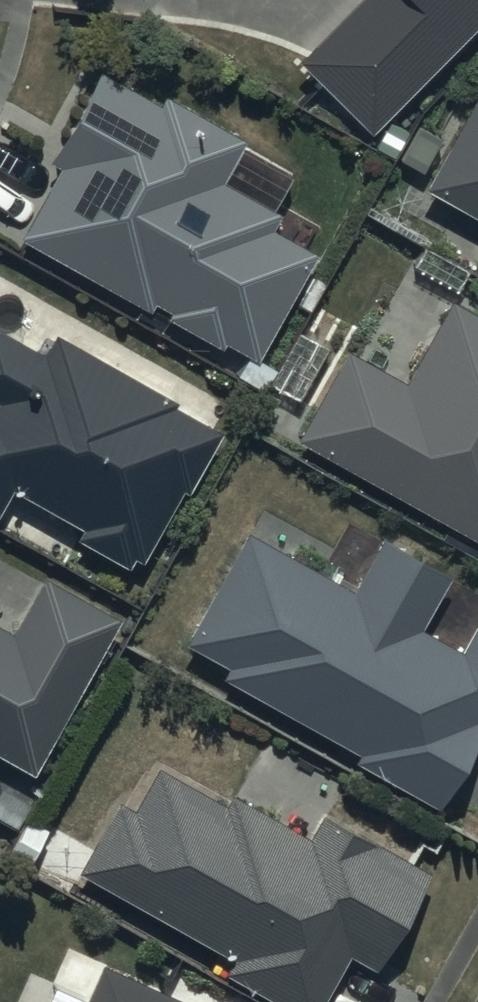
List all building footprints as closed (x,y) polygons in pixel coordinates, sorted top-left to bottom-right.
[(299,52),(371,122),(477,12),(477,0),(350,0),(299,52)] [(159,95),(97,62),(49,153),(57,158),(17,233),(148,302),(152,294),(167,302),(164,309),(222,340),(224,336),(245,347),(232,371),(261,387),(274,362),(257,353),(314,245),(271,222),(280,205),(223,174),(246,130),(164,86),(159,95)] [(423,178),(477,211),(477,82),(423,178)] [(297,431),(477,533),(477,305),(452,290),(406,371),(348,339),(297,431)] [(53,324),(42,345),(0,322),(0,497),(9,482),(80,520),(76,528),(126,555),(132,544),(142,549),(179,480),(186,484),(220,420),(173,395),(176,390),(53,324)] [(382,542),(354,593),(249,534),(187,646),(229,670),(223,680),(363,758),(359,764),(441,809),(477,743),(477,628),(463,655),(424,633),(452,581),(382,542)] [(30,764),(117,608),(40,566),(10,619),(0,613),(0,747),(30,764)] [(78,865),(228,952),(221,964),(287,1001),(317,1001),(349,946),(374,960),(429,865),(321,802),(306,826),(233,784),(225,797),(154,756),(131,797),(116,789),(84,845),(22,809),(0,847),(0,848),(66,886),(78,865)] [(100,954),(93,969),(67,958),(55,985),(81,997),(79,1001),(205,1001),(100,954)]
